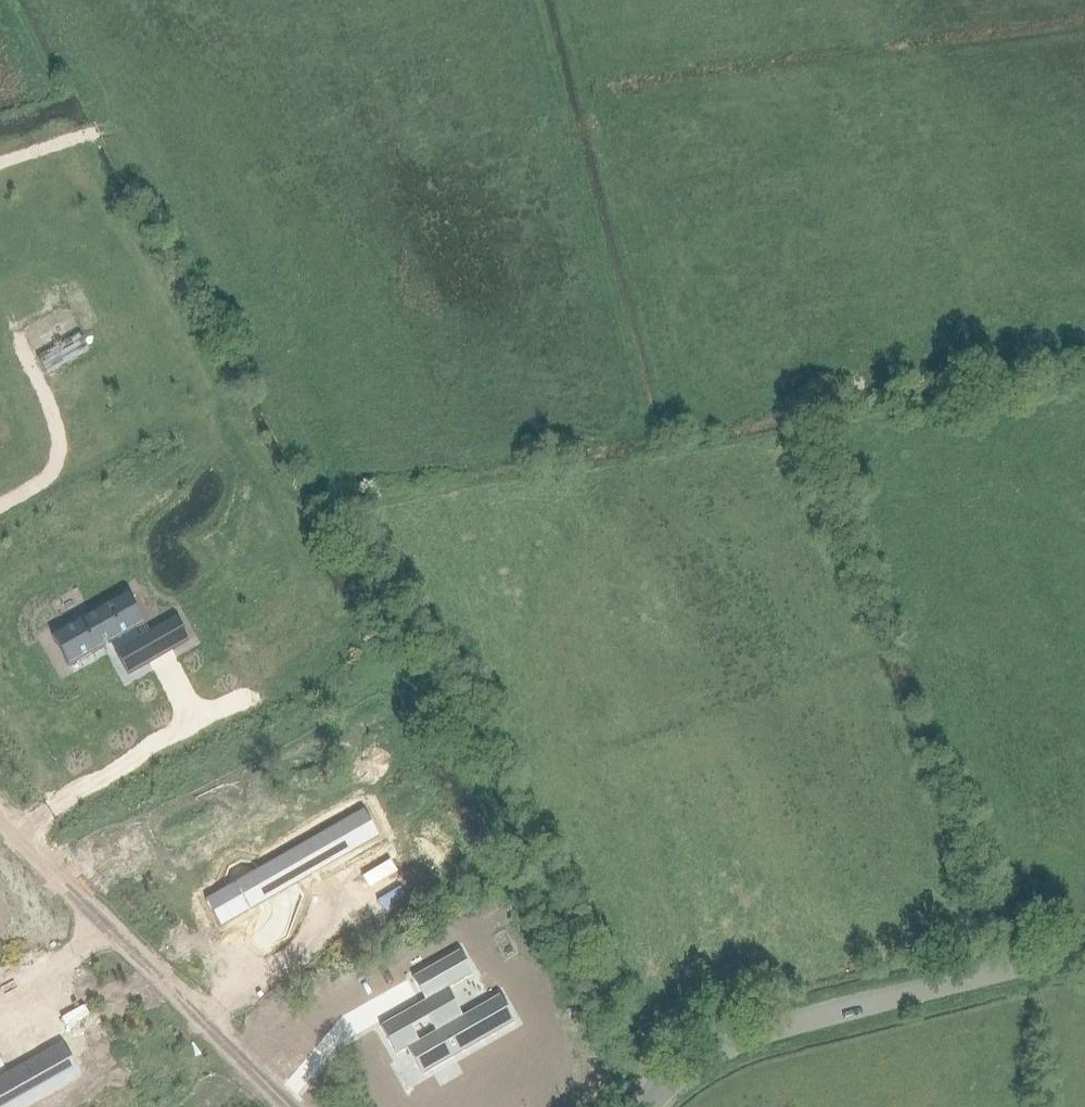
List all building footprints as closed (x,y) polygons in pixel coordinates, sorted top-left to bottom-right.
[(127,593),(52,636),(68,664),(109,641),(128,674),(189,640),(176,616),(140,636),(134,627),(143,622),(127,593)] [(344,820),(203,902),(219,930),(361,849),(344,820)] [(425,1000),(378,1026),(396,1056),(406,1050),(422,1076),(515,1023),(500,996),(463,1017),(447,989),(473,974),(460,951),(412,978),(425,1000)] [(0,1078),(0,1106),(28,1106),(83,1077),(63,1043),(0,1078)]
